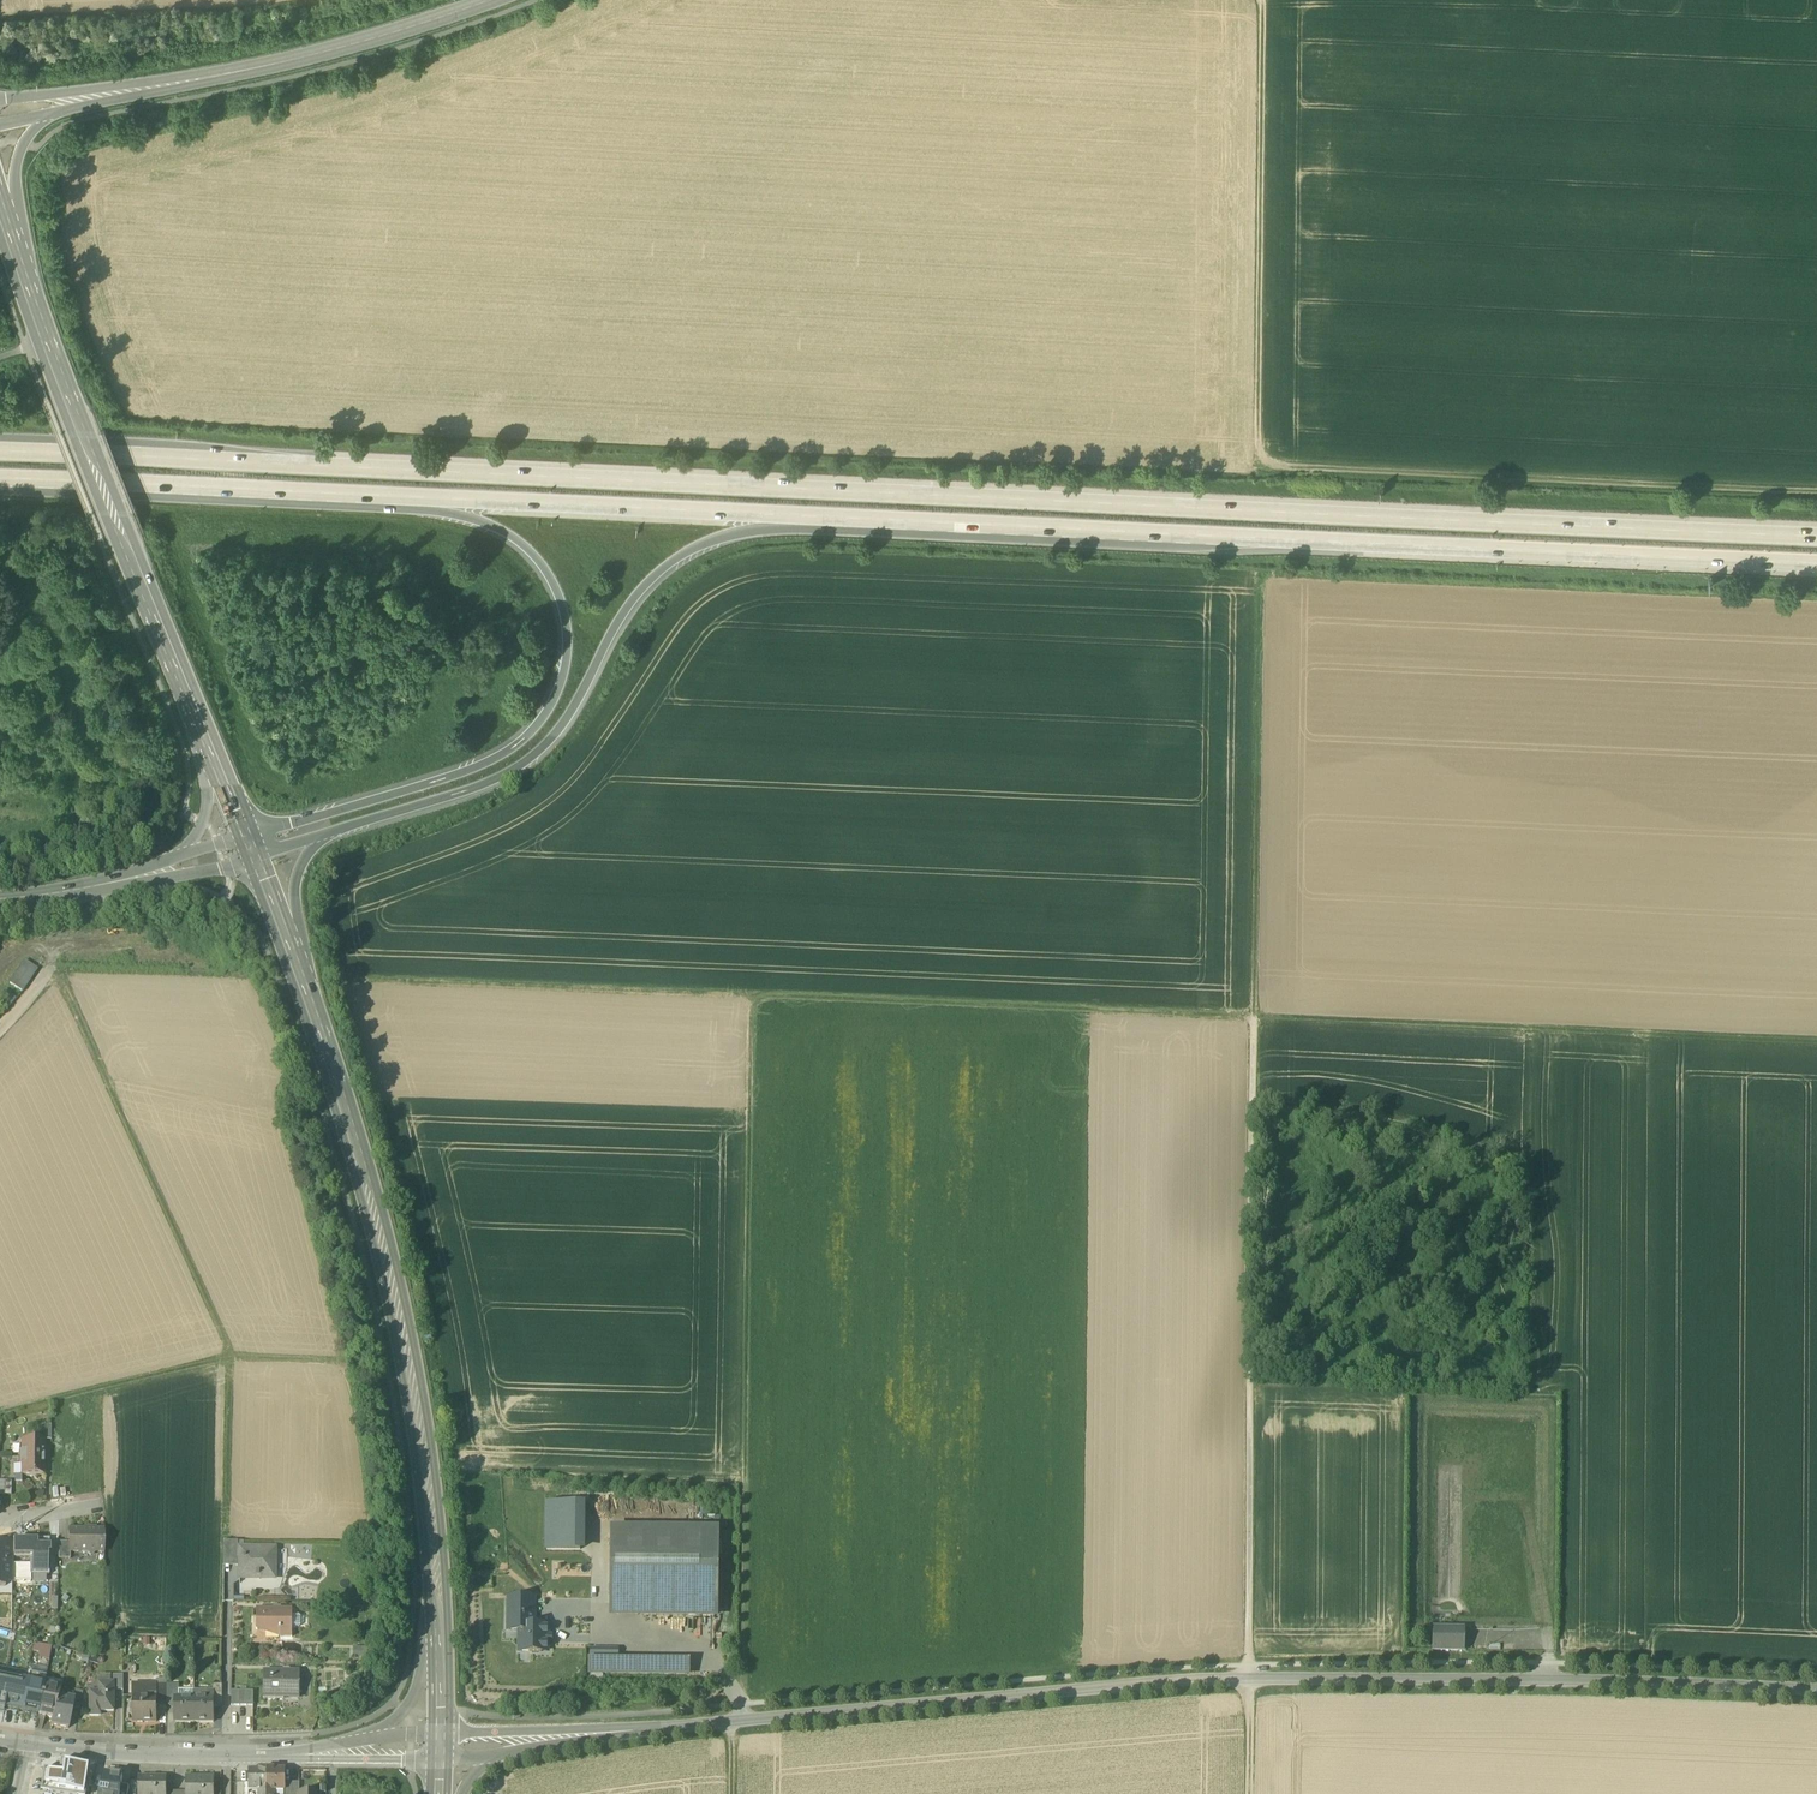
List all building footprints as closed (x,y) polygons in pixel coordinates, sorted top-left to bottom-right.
[(11,985),(22,993),(37,971),(26,963),(11,985)] [(4,992),(0,996),(10,1005),(14,1001),(4,992)] [(51,1426),(42,1426),(41,1440),(51,1441),(51,1426)] [(44,1441),(22,1441),(22,1451),(20,1451),(20,1458),(44,1458),(44,1441)] [(44,1458),(20,1458),(20,1466),(22,1466),(22,1476),(44,1476),(44,1458)] [(547,1550),(583,1549),(582,1503),(547,1504),(547,1550)] [(104,1531),(69,1530),(69,1543),(69,1552),(70,1552),(87,1552),(91,1556),(95,1552),(104,1552),(104,1531)] [(716,1533),(614,1531),(613,1620),(715,1621),(716,1533)] [(12,1545),(12,1559),(29,1559),(29,1576),(48,1576),(49,1540),(12,1539),(12,1545)] [(69,1543),(59,1542),(59,1559),(70,1559),(70,1552),(69,1552),(69,1543)] [(238,1542),(224,1542),(224,1561),(237,1561),(238,1542)] [(0,1544),(0,1586),(4,1586),(4,1582),(12,1582),(12,1559),(12,1545),(0,1544)] [(275,1551),(240,1550),(240,1577),(256,1577),(256,1582),(260,1582),(260,1581),(275,1581),(275,1551)] [(513,1598),(512,1615),(534,1615),(534,1598),(513,1598)] [(293,1611),(257,1610),(257,1631),(281,1632),(281,1638),(292,1639),(293,1611)] [(519,1630),(519,1652),(542,1652),(542,1647),(548,1647),(548,1626),(534,1626),(534,1615),(512,1615),(508,1615),(508,1630),(519,1630)] [(1433,1651),(1463,1652),(1463,1645),(1464,1631),(1433,1630),(1433,1651)] [(32,1652),(39,1653),(38,1659),(49,1660),(51,1646),(33,1643),(32,1652)] [(690,1676),(690,1660),(591,1660),(591,1676),(690,1676)] [(300,1672),(265,1672),(264,1694),(284,1695),(284,1698),(300,1699),(300,1672)] [(20,1710),(26,1682),(0,1677),(0,1710),(4,1711),(4,1707),(20,1710)] [(124,1677),(114,1677),(114,1681),(114,1684),(115,1684),(115,1691),(124,1691),(124,1677)] [(44,1686),(26,1682),(20,1710),(38,1714),(44,1686)] [(114,1684),(100,1684),(100,1693),(90,1693),(90,1717),(101,1717),(101,1712),(115,1712),(115,1691),(115,1684),(114,1684)] [(176,1685),(167,1685),(167,1686),(167,1704),(175,1704),(175,1698),(176,1698),(176,1685)] [(222,1685),(214,1685),(214,1699),(214,1704),(222,1704),(222,1685)] [(61,1689),(44,1686),(38,1714),(53,1717),(58,1697),(61,1689)] [(83,1692),(73,1691),(72,1700),(74,1700),(73,1706),(80,1708),(83,1692)] [(72,1700),(58,1697),(53,1717),(50,1725),(68,1729),(73,1706),(74,1700),(72,1700)] [(158,1700),(143,1700),(143,1697),(134,1697),(134,1722),(137,1722),(137,1723),(144,1724),(144,1722),(157,1722),(158,1700)] [(176,1698),(175,1698),(175,1704),(175,1723),(194,1723),(194,1699),(176,1698)] [(214,1699),(194,1699),(194,1723),(214,1723),(214,1704),(214,1699)] [(157,1733),(166,1733),(167,1723),(158,1723),(157,1733)] [(43,1771),(40,1793),(47,1793),(84,1793),(88,1766),(60,1762),(58,1773),(43,1771)] [(267,1770),(249,1770),(249,1791),(259,1791),(267,1791),(267,1770)] [(284,1770),(267,1770),(267,1791),(275,1791),(284,1791),(284,1784),(285,1784),(284,1770)] [(105,1775),(102,1792),(101,1792),(100,1793),(121,1793),(122,1786),(123,1778),(121,1777),(119,1775),(115,1774),(113,1776),(105,1775)] [(138,1777),(138,1793),(165,1793),(166,1777),(138,1777)] [(186,1777),(186,1791),(186,1793),(213,1793),(213,1778),(186,1777)] [(300,1783),(291,1784),(292,1793),(300,1793),(300,1783)] [(237,1784),(237,1793),(245,1793),(245,1784),(237,1784)] [(122,1786),(121,1793),(128,1793),(129,1787),(122,1786)]
